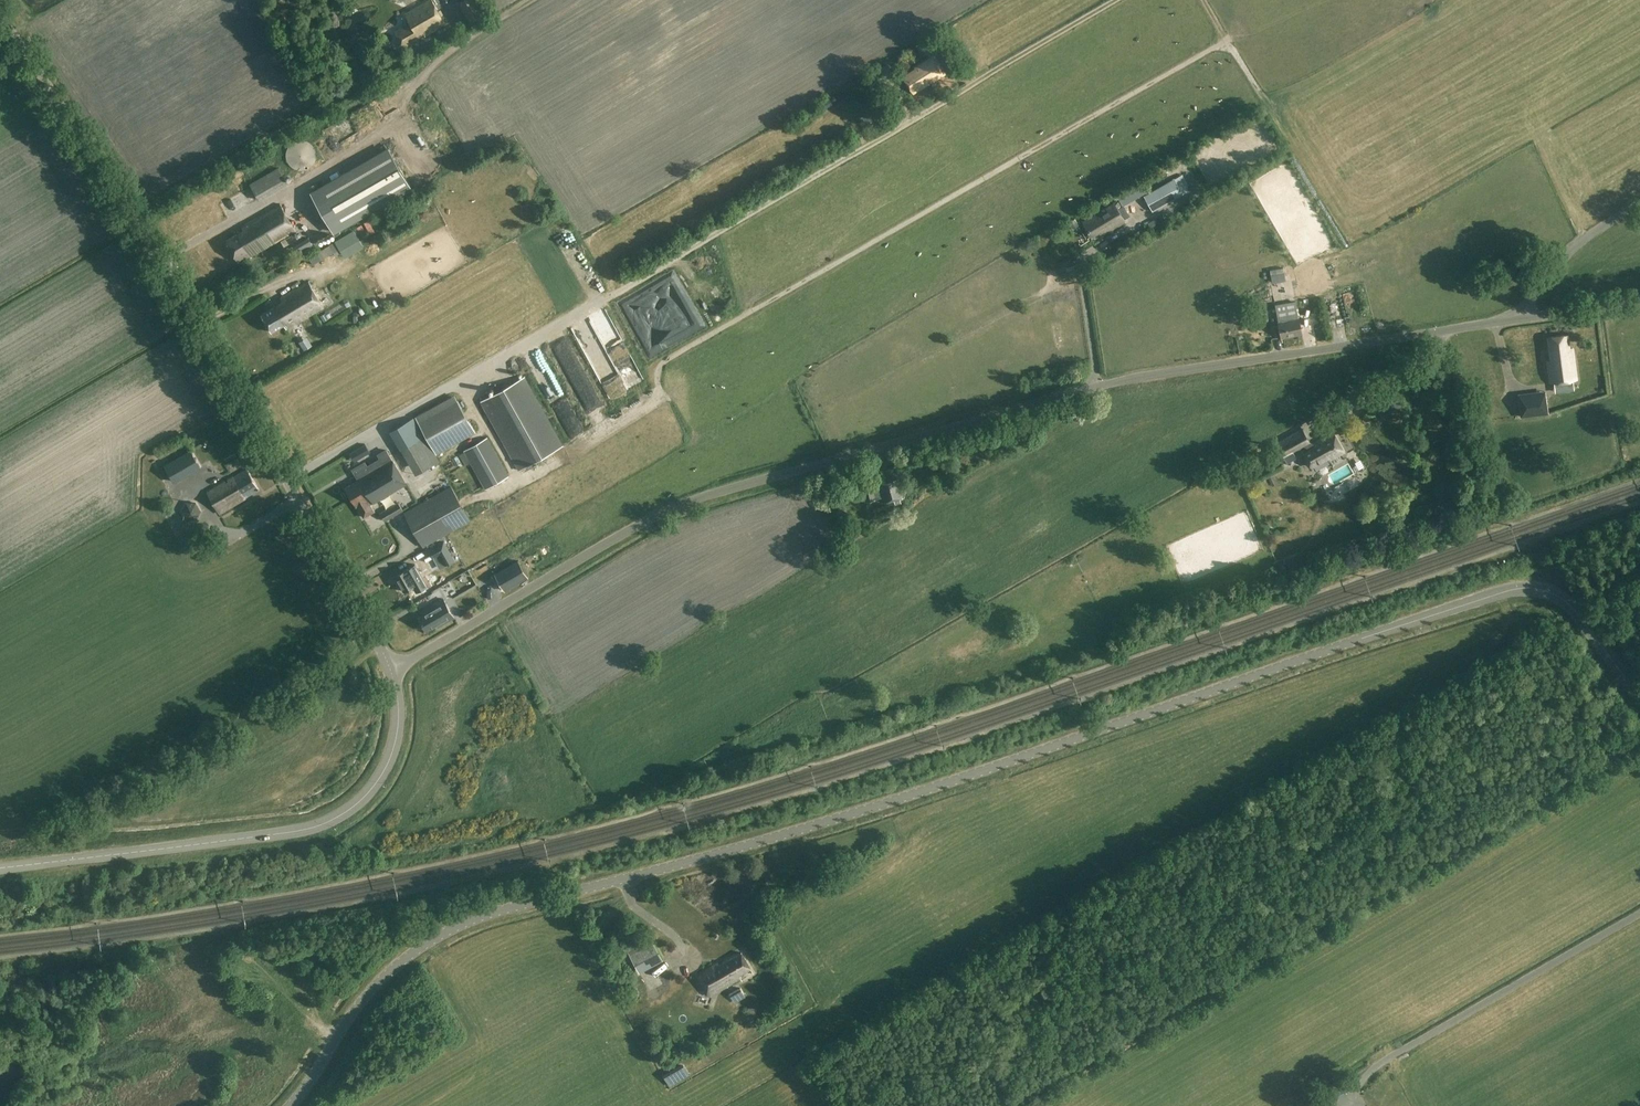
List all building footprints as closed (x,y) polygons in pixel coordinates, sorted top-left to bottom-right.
[(440,26),(445,23),(432,0),(429,0),(405,14),(411,23),(395,32),(404,47),(420,37),(419,36),(426,32),(427,35),(440,27),(440,26)] [(470,23),(484,15),(476,0),(462,0),(458,2),(470,23)] [(921,54),(922,53),(932,47),(927,39),(916,46),(921,54)] [(903,77),(910,90),(931,77),(933,81),(944,74),(934,57),(917,67),(917,68),(903,77)] [(286,159),(287,161),(288,163),(290,165),(292,167),(294,168),(296,169),(299,170),(301,170),(304,170),(306,169),(309,168),(311,167),(313,165),(314,163),(315,160),(316,158),(316,155),(316,153),(315,150),(315,148),(313,146),(312,144),(310,142),(307,141),(305,140),(302,140),(300,140),(297,140),(295,141),(292,143),(290,144),(289,146),(287,149),(286,151),(286,154),(286,156),(286,159)] [(310,192),(334,234),(413,189),(388,147),(310,192)] [(283,167),(253,181),(261,197),(290,184),(283,167)] [(1184,194),(1175,178),(1174,178),(1144,195),(1152,211),(1184,194)] [(1139,180),(1116,194),(1123,206),(1146,192),(1139,180)] [(251,195),(243,197),(246,209),(254,207),(251,195)] [(423,202),(426,208),(435,202),(431,196),(423,202)] [(1108,232),(1125,222),(1113,203),(1082,221),(1092,237),(1105,228),(1108,232)] [(258,253),(296,231),(280,204),(241,226),(243,230),(226,240),(239,263),(249,257),(258,252),(258,253)] [(359,224),(364,236),(377,231),(372,219),(359,224)] [(294,233),(281,241),(284,247),(298,238),(294,233)] [(312,237),(301,244),(307,254),(318,247),(312,237)] [(329,246),(317,253),(321,260),(333,253),(329,246)] [(1544,266),(1545,257),(1538,256),(1537,266),(1544,266)] [(286,329),(323,307),(308,281),(280,298),(283,302),(261,314),(271,332),(284,325),(286,329)] [(1319,314),(1318,296),(1308,297),(1309,315),(1319,314)] [(1302,334),(1299,318),(1277,322),(1280,338),(1302,334)] [(610,339),(624,369),(634,364),(620,334),(610,339)] [(1550,383),(1576,380),(1572,348),(1569,349),(1567,335),(1548,337),(1551,361),(1547,361),(1550,383)] [(563,351),(558,354),(569,375),(584,366),(578,355),(574,357),(563,337),(557,340),(563,351)] [(311,338),(304,340),(307,349),(314,347),(311,338)] [(563,446),(524,377),(481,401),(519,470),(563,446)] [(1519,398),(1521,417),(1547,413),(1545,394),(1531,396),(1533,407),(1521,409),(1520,398),(1519,398)] [(415,417),(420,425),(435,452),(436,454),(475,432),(455,395),(415,417)] [(599,395),(585,400),(591,416),(605,411),(599,395)] [(414,418),(390,431),(401,449),(409,448),(423,474),(438,462),(424,436),(414,418)] [(1292,451),(1309,441),(1302,429),(1276,444),(1286,463),(1296,457),(1292,451)] [(1329,460),(1344,452),(1333,433),(1315,443),(1316,446),(1303,453),(1311,467),(1327,457),(1329,460)] [(485,489),(508,476),(487,438),(464,451),(485,489)] [(365,444),(357,449),(362,457),(370,452),(365,444)] [(191,450),(174,460),(184,476),(200,467),(191,450)] [(387,450),(379,455),(381,459),(367,468),(364,463),(354,470),(359,480),(345,488),(347,490),(346,491),(347,494),(349,494),(356,506),(357,506),(364,517),(374,511),(370,504),(406,484),(387,450)] [(207,492),(219,513),(245,498),(259,490),(247,469),(235,476),(207,492)] [(902,499),(898,480),(883,483),(883,486),(880,487),(881,488),(873,490),(873,487),(863,489),(866,501),(883,497),(884,504),(902,499)] [(407,508),(408,511),(404,513),(423,547),(470,521),(451,487),(412,508),(411,506),(407,508)] [(187,520),(196,520),(202,511),(197,502),(186,502),(181,511),(187,520)] [(402,518),(399,513),(403,511),(399,502),(380,513),(384,521),(387,520),(389,526),(402,518)] [(878,520),(888,516),(887,515),(895,512),(893,506),(875,512),(878,520)] [(1383,523),(1365,531),(1367,537),(1385,529),(1383,523)] [(440,555),(446,565),(454,560),(444,541),(429,549),(434,558),(440,555)] [(1285,559),(1290,571),(1304,566),(1299,553),(1285,559)] [(502,590),(526,577),(517,561),(493,574),(502,590)] [(411,567),(396,576),(404,591),(415,585),(411,578),(416,575),(411,567)] [(457,597),(463,607),(483,594),(477,585),(457,597)] [(438,626),(454,617),(444,599),(418,614),(420,617),(419,618),(426,631),(437,625),(438,626)] [(640,973),(663,960),(651,939),(628,952),(640,973)] [(659,944),(664,956),(672,953),(667,940),(659,944)] [(739,975),(750,968),(741,952),(719,966),(717,963),(696,975),(708,996),(740,978),(739,975)] [(735,1003),(745,997),(741,990),(730,996),(735,1003)] [(680,1077),(688,1072),(683,1064),(675,1069),(680,1077)]
